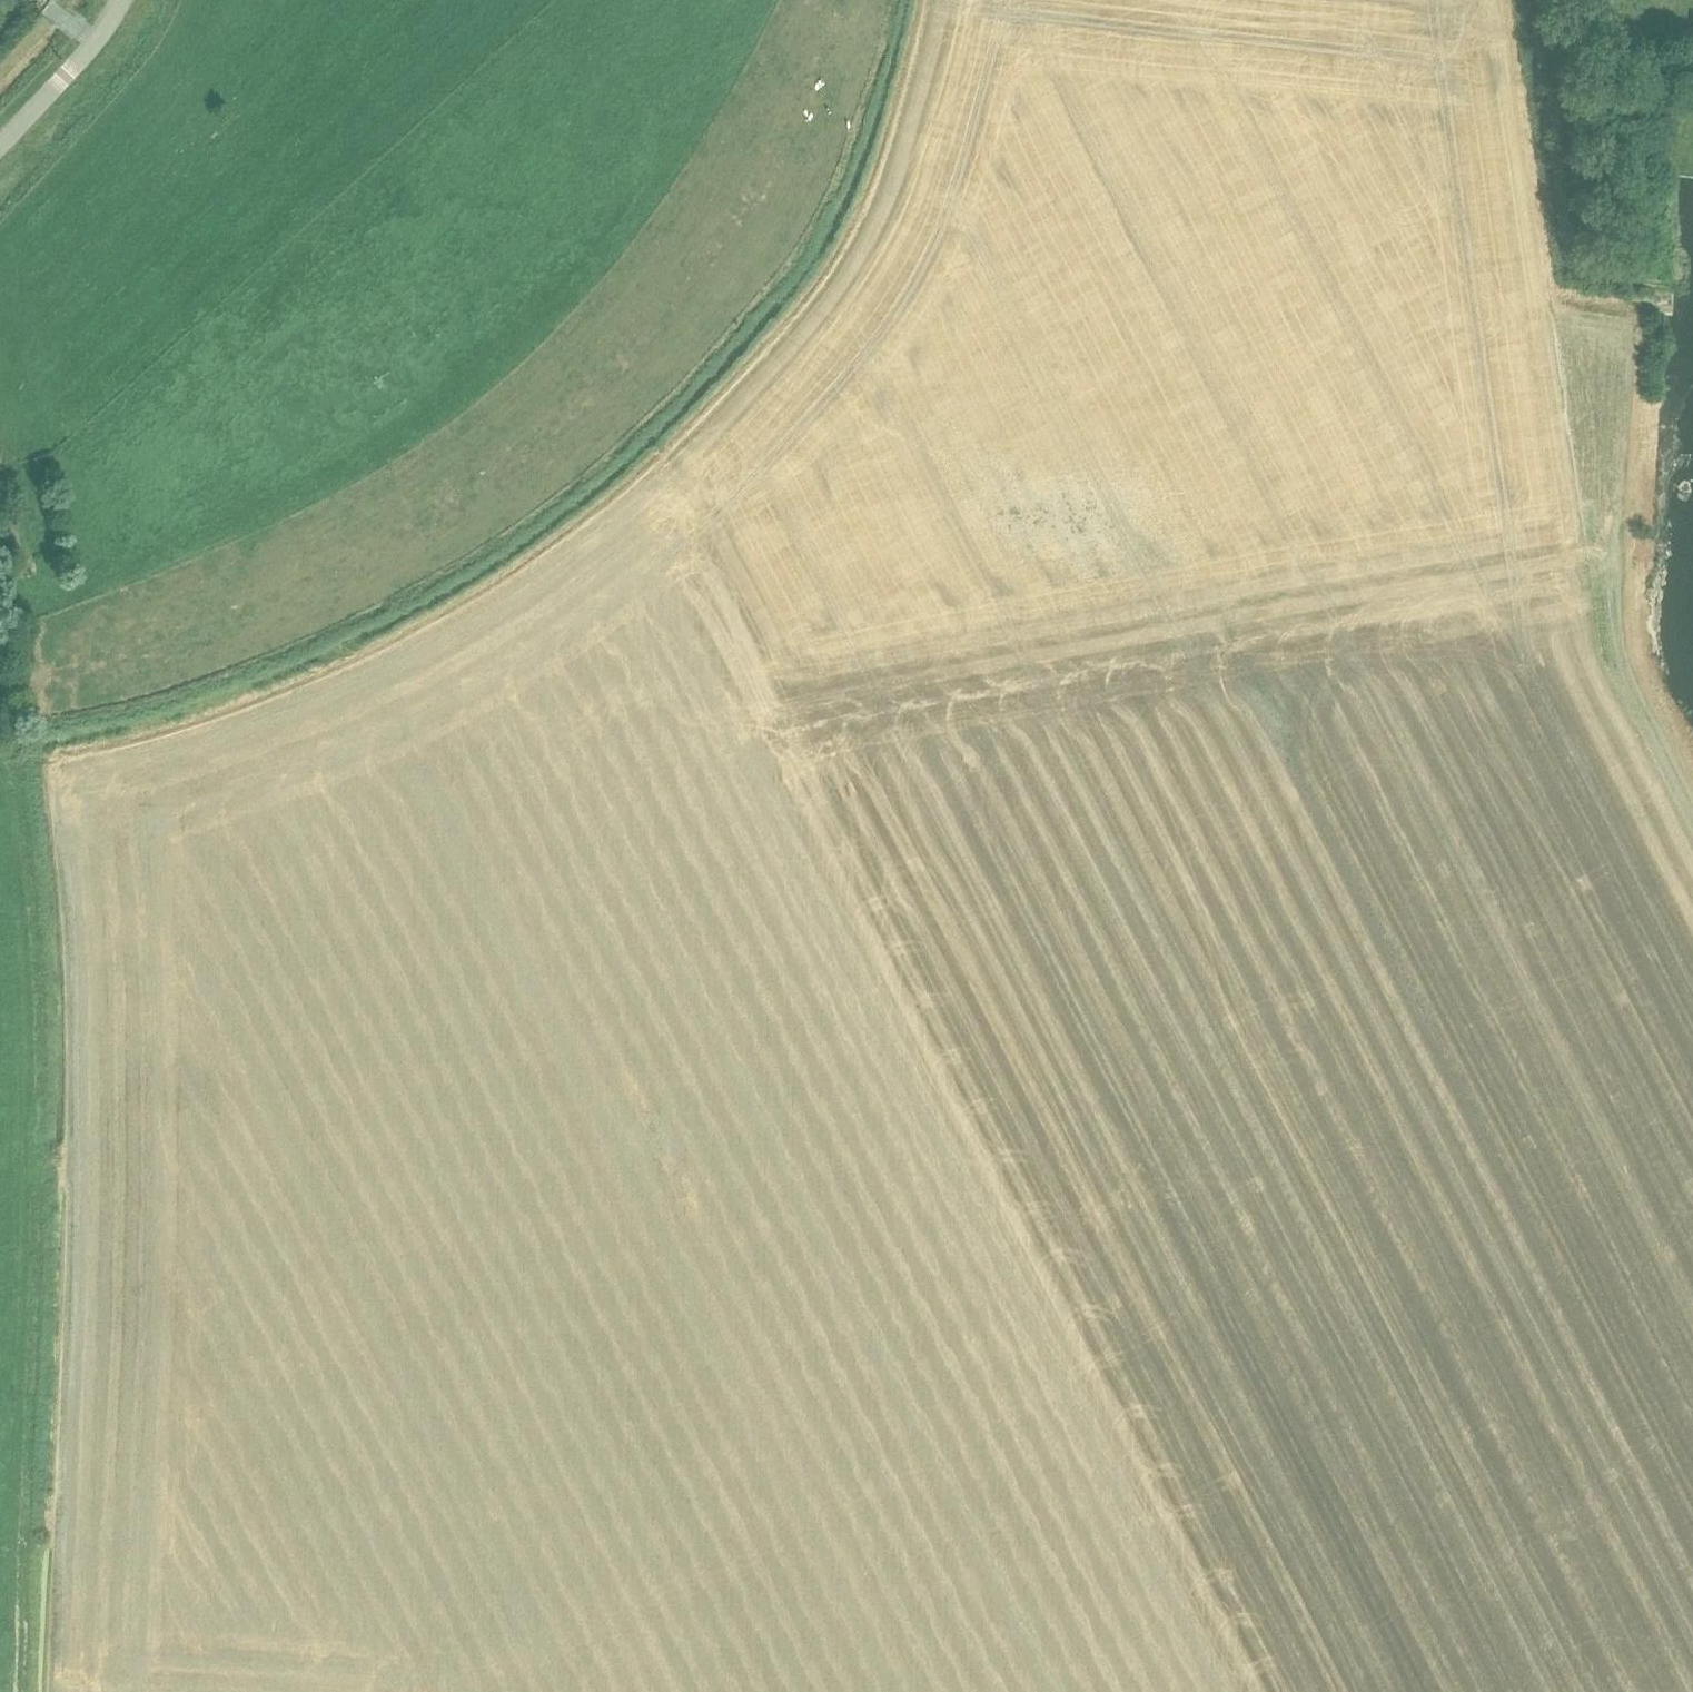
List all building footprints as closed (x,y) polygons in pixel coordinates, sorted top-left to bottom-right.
[(24,644),(19,645),(22,660),(26,659),(30,659),(27,643),(24,644)] [(20,678),(19,691),(26,691),(28,679),(20,678)]
